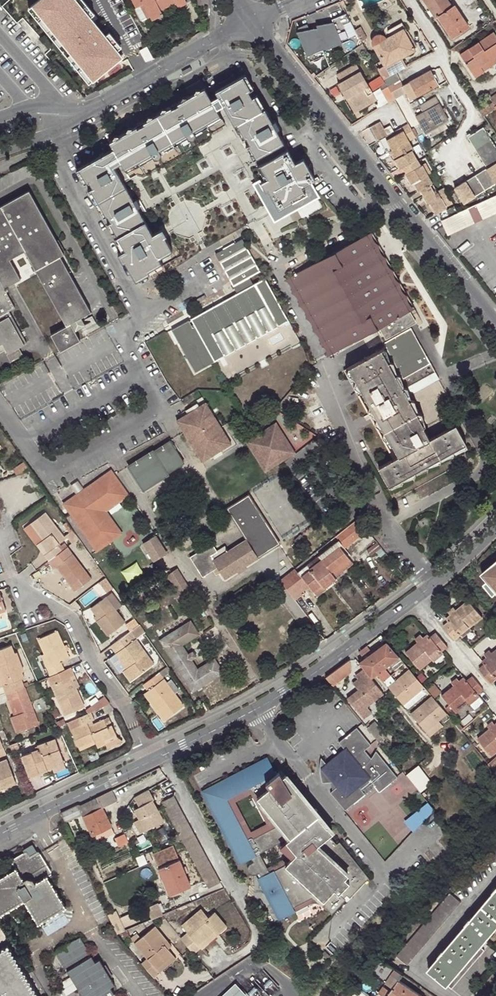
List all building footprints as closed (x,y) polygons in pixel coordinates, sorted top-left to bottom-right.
[(31,5),(55,36),(53,39),(80,73),(81,72),(89,82),(122,57),(77,0),(38,0),(31,5)] [(188,4),(186,0),(133,0),(143,20),(150,16),(152,20),(163,15),(161,10),(176,3),(179,8),(188,4)] [(436,17),(438,16),(452,38),(470,27),(455,5),(452,7),(448,0),(424,0),(436,17)] [(339,44),(349,40),(342,23),(346,22),(341,12),(322,20),(330,38),(334,35),(339,44)] [(383,60),(376,64),(384,79),(396,72),(407,66),(403,57),(415,49),(400,23),(388,30),(391,35),(386,38),(384,36),(381,35),(379,35),(376,36),(374,38),(373,41),(373,44),(374,46),(383,60)] [(494,32),(460,55),(476,78),(484,72),(481,67),(495,57),(495,35),(494,32)] [(495,64),(495,57),(481,67),(484,72),(495,64)] [(357,107),(376,96),(357,64),(338,75),(342,82),(339,83),(347,98),(351,96),(357,107)] [(439,84),(431,70),(404,85),(403,86),(411,100),(439,84)] [(384,79),(392,92),(403,86),(404,85),(396,72),(384,79)] [(186,89),(190,98),(192,97),(205,90),(208,94),(216,93),(237,82),(233,76),(215,86),(205,86),(202,80),(186,89)] [(236,128),(267,111),(259,96),(253,99),(250,93),(255,90),(247,76),(237,82),(216,93),(219,99),(213,103),(219,114),(226,110),(236,128)] [(190,98),(157,116),(181,158),(210,142),(212,133),(226,125),(208,94),(205,90),(192,97),(190,98)] [(480,110),(483,116),(495,107),(495,92),(490,97),(493,101),(480,110)] [(378,100),(376,96),(357,107),(351,96),(347,98),(355,112),(378,100)] [(424,112),(440,102),(436,96),(421,105),(424,112)] [(449,119),(440,102),(424,112),(416,116),(426,133),(449,119)] [(267,111),(236,128),(243,141),(242,142),(246,149),(247,148),(255,162),(257,161),(286,145),(281,137),(283,136),(276,123),(274,123),(267,111)] [(181,158),(157,116),(110,143),(124,168),(127,174),(134,170),(137,177),(145,178),(181,158)] [(380,139),(388,135),(380,122),(369,128),(377,142),(380,139)] [(417,137),(409,123),(388,135),(380,139),(388,153),(391,151),(400,167),(403,165),(417,158),(412,149),(414,148),(410,140),(417,137)] [(495,183),(495,148),(484,128),(468,137),(488,168),(456,188),(465,203),(495,183)] [(279,220),(300,208),(296,202),(302,199),(297,191),(312,183),(317,180),(306,159),(296,164),(286,145),(257,161),(261,168),(259,168),(266,181),(264,182),(263,183),(267,190),(263,192),(275,214),(279,220)] [(124,168),(114,150),(79,170),(98,204),(128,189),(118,172),(124,168)] [(417,158),(403,165),(407,172),(421,164),(417,158)] [(458,213),(446,191),(442,194),(425,162),(421,164),(407,172),(412,182),(414,181),(419,191),(421,190),(427,202),(429,202),(435,213),(439,211),(442,220),(458,213)] [(257,170),(264,182),(266,181),(259,168),(257,170)] [(296,202),(300,208),(320,196),(314,186),(312,183),(297,191),(302,199),(296,202)] [(128,189),(98,204),(117,239),(147,223),(128,189)] [(91,312),(61,257),(65,254),(30,191),(0,207),(0,279),(0,280),(0,354),(7,350),(9,354),(8,355),(12,362),(24,356),(19,347),(27,343),(10,312),(16,308),(5,289),(21,280),(10,259),(25,251),(67,325),(71,323),(81,318),(91,312)] [(441,221),(448,235),(495,213),(495,196),(458,213),(442,220),(441,221)] [(147,223),(117,239),(125,252),(119,255),(123,261),(126,260),(138,282),(164,266),(161,259),(174,252),(166,237),(169,236),(165,229),(154,235),(147,223)] [(376,329),(378,332),(411,314),(366,235),(297,274),(339,350),(376,329)] [(196,373),(289,321),(265,279),(254,285),(250,277),(261,271),(243,240),(217,254),(238,294),(192,320),(195,326),(193,327),(189,320),(172,331),(196,373)] [(164,266),(151,274),(156,283),(183,267),(179,259),(164,266)] [(411,314),(378,332),(383,340),(412,325),(416,322),(411,314)] [(85,326),(81,318),(71,323),(75,331),(85,326)] [(75,331),(71,323),(67,325),(51,334),(60,351),(80,340),(75,331)] [(386,347),(363,360),(345,369),(352,383),(357,381),(374,411),(369,413),(373,421),(378,418),(399,456),(379,468),(390,487),(433,462),(466,444),(466,443),(455,425),(430,439),(398,380),(430,362),(411,328),(384,343),(386,347)] [(195,411),(177,421),(203,463),(232,445),(206,403),(200,407),(198,404),(192,407),(195,411)] [(248,442),(249,443),(278,425),(296,453),(297,454),(278,423),(248,442)] [(278,425),(249,443),(267,471),(296,453),(278,425)] [(154,450),(128,467),(143,490),(169,475),(169,473),(185,464),(171,441),(155,451),(154,450)] [(267,471),(249,443),(248,442),(267,473),(297,454),(296,453),(267,471)] [(13,466),(16,475),(32,470),(26,461),(13,466)] [(119,500),(129,493),(111,470),(84,489),(86,491),(81,494),(79,493),(65,503),(99,550),(122,532),(116,523),(113,525),(102,510),(117,498),(119,500)] [(226,578),(280,544),(249,496),(229,508),(249,539),(229,551),(226,547),(218,552),(213,546),(195,557),(206,575),(219,568),(226,578)] [(107,510),(119,500),(117,498),(102,510),(113,525),(116,523),(107,510)] [(43,554),(48,560),(62,549),(57,543),(68,535),(73,541),(79,536),(73,528),(64,535),(46,511),(30,523),(42,539),(38,542),(46,552),(43,554)] [(281,580),(292,595),(307,583),(314,592),(334,577),(331,573),(350,558),(352,557),(345,548),(368,531),(358,518),(336,536),(339,541),(299,572),(285,582),(282,578),(281,580)] [(155,562),(168,553),(157,536),(143,544),(155,562)] [(35,544),(43,554),(46,552),(38,542),(35,544)] [(48,560),(46,561),(52,569),(55,567),(64,578),(73,590),(89,578),(65,547),(62,549),(48,560)] [(354,564),(350,558),(331,573),(334,577),(335,578),(354,564)] [(482,572),(489,580),(495,589),(495,561),(482,572)] [(139,562),(124,568),(128,579),(143,573),(139,562)] [(299,572),(296,568),(282,578),(285,582),(299,572)] [(185,599),(192,594),(177,569),(168,575),(177,590),(173,592),(179,602),(180,602),(182,605),(187,603),(185,599)] [(334,577),(314,592),(316,595),(337,580),(335,578),(334,577)] [(73,590),(64,578),(61,580),(70,593),(73,590)] [(489,580),(486,583),(495,595),(495,594),(495,589),(489,580)] [(111,638),(128,625),(108,598),(94,610),(102,621),(100,623),(111,638)] [(451,615),(446,618),(449,621),(443,625),(455,640),(461,636),(463,638),(472,630),(470,628),(483,618),(469,601),(457,611),(454,608),(449,612),(451,615)] [(192,692),(225,673),(215,659),(198,669),(193,661),(197,658),(193,652),(189,654),(184,645),(200,635),(192,621),(160,640),(192,692)] [(133,633),(138,641),(148,634),(142,626),(133,633)] [(49,669),(52,676),(65,671),(62,663),(71,660),(59,632),(40,639),(46,653),(53,667),(49,669)] [(133,683),(157,665),(138,641),(133,633),(114,647),(119,654),(121,652),(132,668),(128,670),(125,672),(133,683)] [(430,637),(428,634),(423,638),(420,635),(415,640),(417,643),(405,653),(419,670),(431,660),(433,662),(444,654),(442,651),(447,648),(435,633),(430,637)] [(399,657),(386,642),(359,663),(364,670),(371,678),(399,657)] [(6,694),(24,687),(21,680),(25,678),(23,672),(24,671),(17,653),(15,654),(12,646),(0,651),(0,668),(7,685),(4,686),(6,694)] [(492,653),(490,650),(485,654),(488,657),(482,662),(485,665),(479,669),(491,683),(495,679),(495,650),(492,653)] [(117,655),(128,670),(132,668),(121,652),(119,654),(117,655)] [(42,655),(49,669),(53,667),(46,653),(42,655)] [(349,660),(325,677),(332,686),(352,671),(349,660)] [(52,676),(48,678),(64,717),(84,708),(76,689),(71,677),(75,676),(72,668),(65,671),(52,676)] [(371,678),(364,670),(356,677),(359,680),(354,684),(359,691),(348,700),(356,709),(365,719),(372,713),(368,707),(384,693),(378,686),(371,678)] [(424,686),(410,670),(389,687),(402,704),(409,698),(424,686)] [(71,677),(76,689),(80,687),(75,676),(71,677)] [(163,676),(147,688),(152,694),(161,706),(157,709),(168,723),(187,709),(163,676)] [(469,705),(480,697),(478,695),(483,690),(471,676),(466,681),(464,678),(459,682),(457,679),(451,684),(453,686),(441,696),(455,713),(467,703),(469,705)] [(24,687),(6,694),(9,700),(9,702),(13,701),(18,716),(15,717),(12,718),(18,734),(40,725),(25,686),(24,687)] [(427,690),(424,686),(409,698),(413,702),(427,690)] [(161,706),(152,694),(148,697),(157,709),(161,706)] [(442,708),(433,697),(412,714),(429,737),(443,726),(439,721),(448,714),(442,708)] [(9,702),(15,717),(18,716),(13,701),(9,702)] [(204,713),(208,712),(208,711),(204,703),(200,706),(204,713)] [(95,714),(81,721),(84,728),(73,733),(81,750),(98,742),(99,745),(101,750),(110,746),(108,743),(121,737),(116,726),(111,728),(108,722),(98,727),(96,722),(98,721),(95,714)] [(367,729),(379,743),(386,737),(375,722),(367,729)] [(495,725),(493,722),(488,727),(490,730),(478,739),(492,757),(495,754),(495,725)] [(379,792),(396,777),(375,751),(373,755),(370,758),(364,750),(370,745),(356,728),(338,742),(345,750),(327,765),(323,768),(320,764),(320,767),(320,773),(321,778),(322,782),(324,782),(327,782),(331,782),(334,781),(338,785),(336,787),(334,788),(332,790),(330,792),(345,810),(365,794),(361,789),(370,781),(379,792)] [(122,740),(121,737),(108,743),(110,746),(122,740)] [(49,770),(65,763),(57,740),(38,747),(40,750),(23,757),(30,777),(49,770)] [(98,742),(81,750),(83,753),(99,745),(98,742)] [(16,780),(8,760),(0,763),(0,787),(16,780)] [(249,869),(249,871),(250,873),(251,873),(252,874),(254,875),(256,875),(259,879),(280,919),(294,912),(292,908),(317,895),(325,903),(325,908),(332,915),(346,900),(344,898),(347,895),(350,898),(361,886),(359,885),(362,882),(363,883),(368,878),(339,842),(336,844),(329,835),(330,835),(330,833),(330,831),(330,830),(330,829),(329,829),(328,828),(327,828),(326,828),(325,828),(324,828),(324,829),(282,778),(279,772),(277,776),(269,760),(205,793),(241,863),(251,858),(254,862),(251,863),(250,864),(249,866),(248,868),(249,869)] [(67,767),(65,763),(49,770),(51,774),(67,767)] [(407,773),(420,790),(433,781),(419,764),(407,773)] [(16,780),(0,787),(0,791),(17,784),(16,780)] [(157,799),(152,789),(137,797),(141,807),(136,810),(141,819),(147,832),(166,822),(155,800),(157,799)] [(116,800),(112,791),(83,805),(79,805),(59,813),(64,823),(82,815),(91,836),(93,835),(95,839),(111,832),(110,827),(112,827),(102,806),(116,800)] [(277,822),(253,792),(270,826),(277,822)] [(221,883),(174,795),(162,802),(208,889),(221,883)] [(433,810),(427,802),(403,822),(412,832),(433,810)] [(141,835),(147,832),(141,819),(135,822),(141,835)] [(170,896),(191,888),(175,849),(154,858),(170,896)] [(0,878),(0,916),(26,901),(39,923),(67,907),(48,874),(52,872),(39,851),(30,856),(27,851),(13,859),(18,867),(0,878)] [(495,891),(482,907),(495,919),(495,891)] [(450,895),(397,958),(408,966),(461,904),(450,895)] [(152,916),(162,912),(159,902),(149,906),(152,916)] [(482,907),(468,923),(455,938),(477,957),(495,935),(495,919),(482,907)] [(191,935),(184,940),(195,954),(208,943),(206,940),(215,931),(218,934),(226,927),(214,913),(209,917),(203,910),(183,926),(191,935)] [(124,925),(134,921),(131,914),(121,918),(124,925)] [(149,959),(143,965),(153,977),(159,973),(157,969),(173,955),(165,946),(169,943),(155,927),(136,942),(149,959)] [(208,943),(218,934),(215,931),(206,940),(208,943)] [(60,957),(84,945),(80,938),(57,953),(60,957)] [(477,957),(455,938),(441,956),(427,972),(449,990),(477,957)] [(84,945),(60,957),(84,995),(117,995),(111,987),(115,985),(102,964),(88,972),(77,953),(87,948),(84,945)] [(8,946),(0,951),(0,995),(38,995),(8,946)] [(88,972),(102,964),(100,960),(96,963),(87,948),(77,953),(88,972)] [(175,959),(173,955),(157,969),(159,973),(175,959)] [(381,959),(376,967),(390,976),(386,982),(394,987),(391,992),(384,987),(379,994),(381,995),(422,995),(399,980),(403,974),(381,959)] [(268,973),(262,968),(243,990),(247,995),(268,973)] [(222,995),(248,995),(247,995),(243,990),(236,983),(222,995)]
